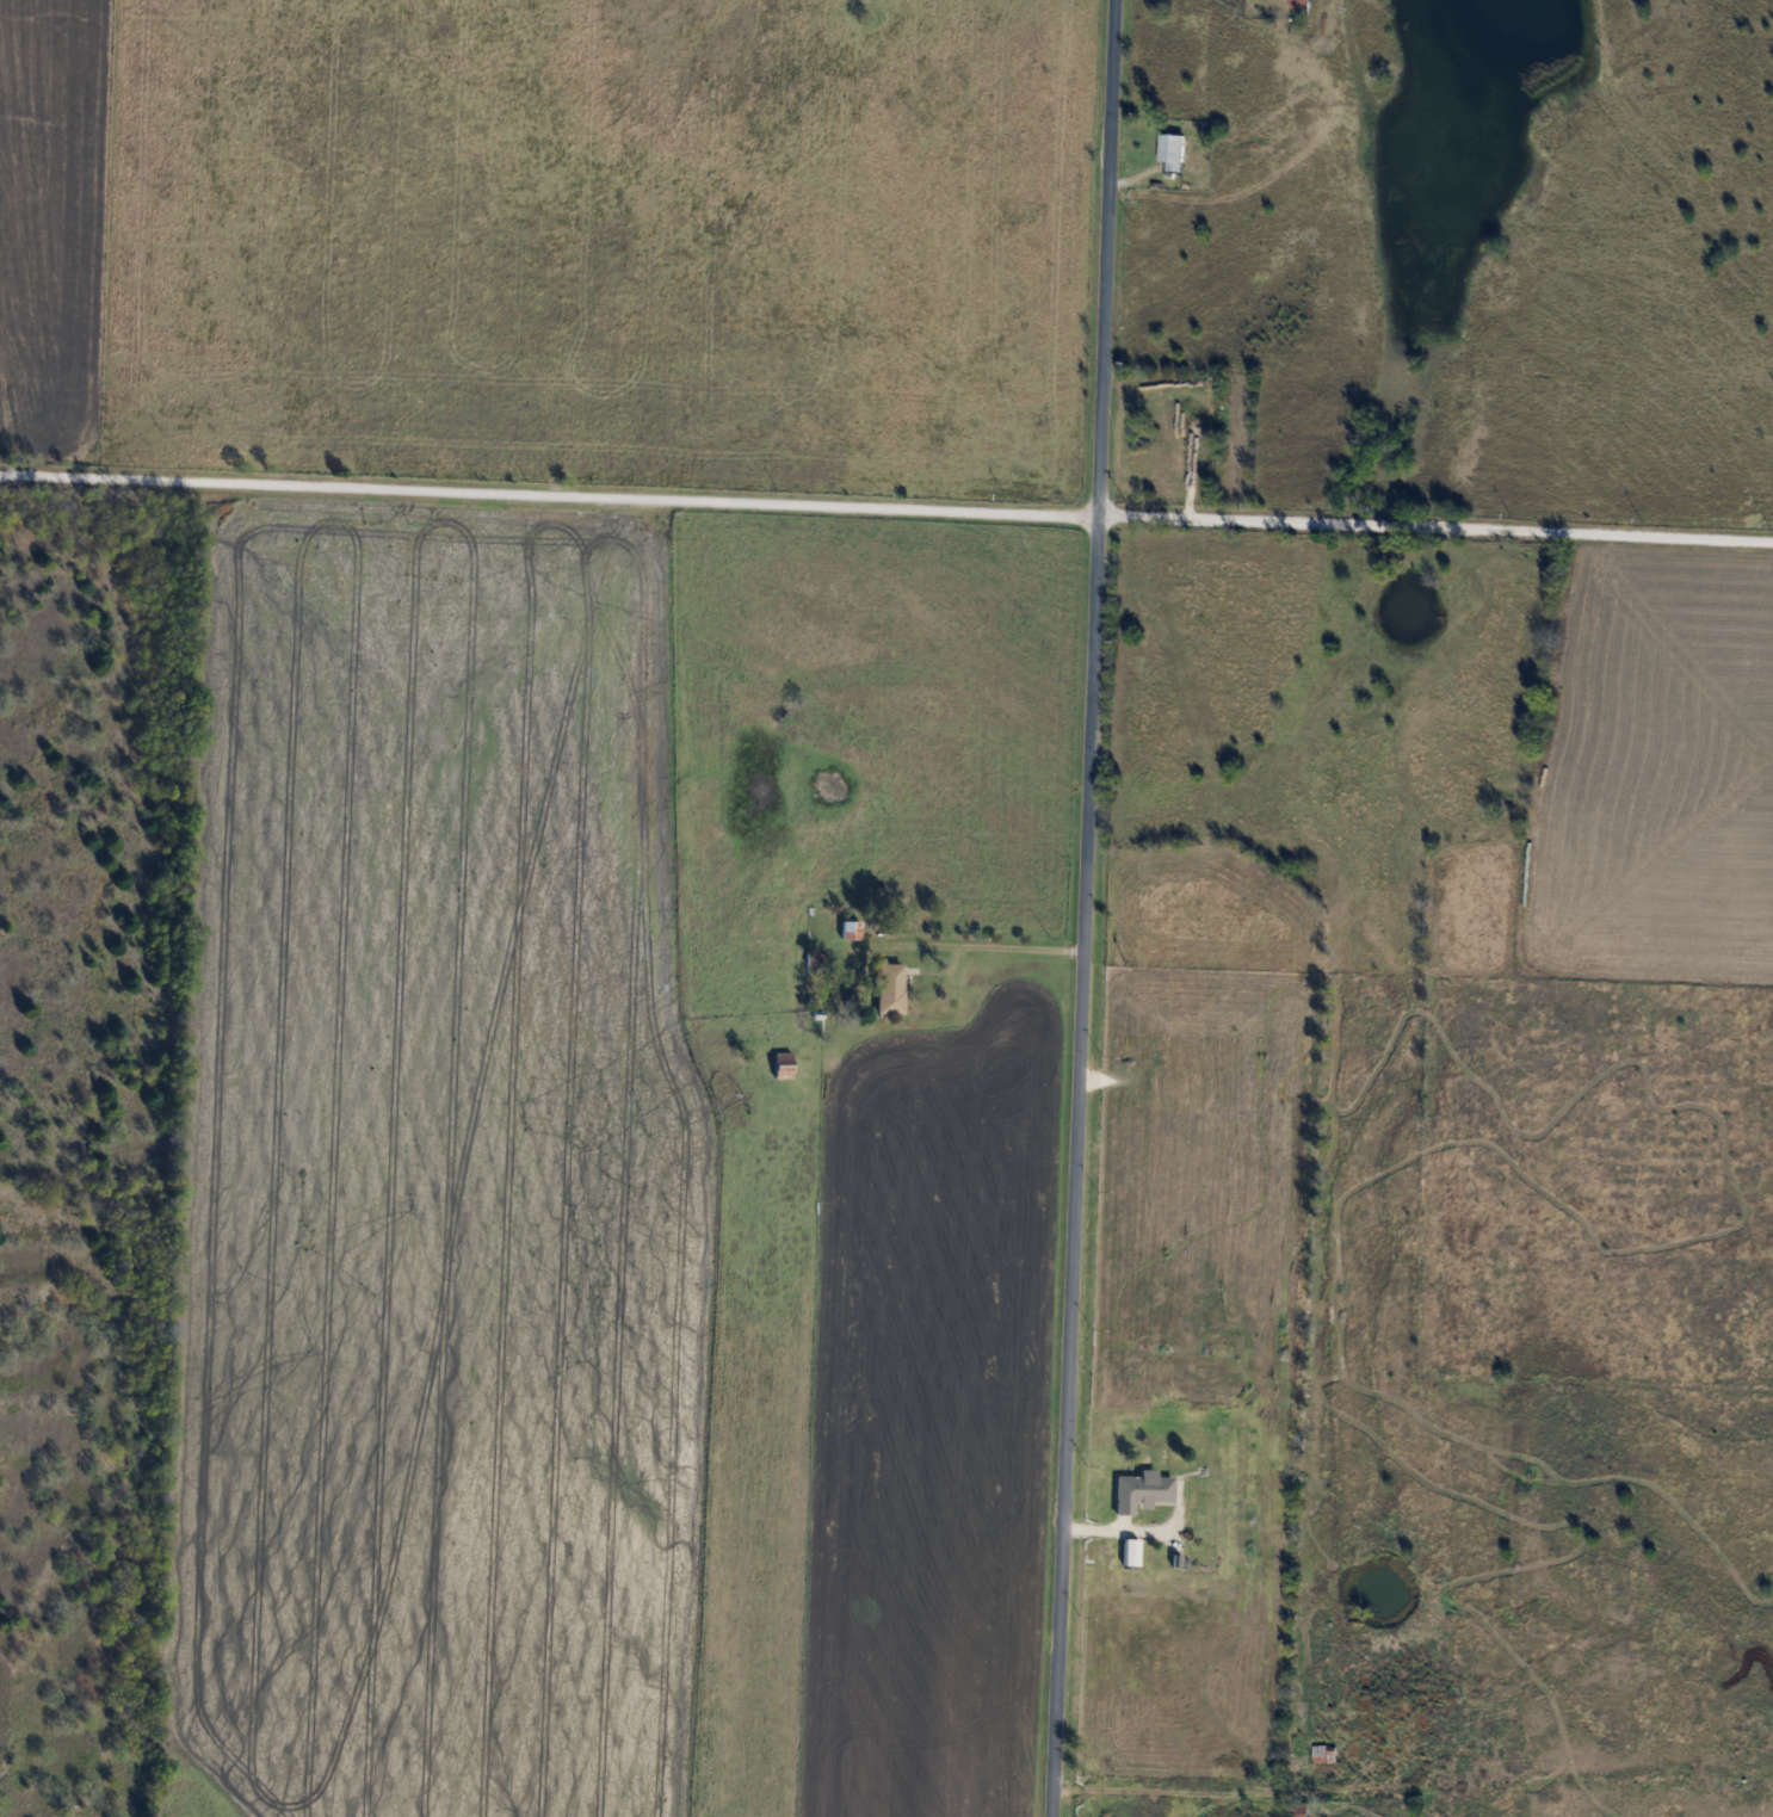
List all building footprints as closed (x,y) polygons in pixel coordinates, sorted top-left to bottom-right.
[(1309,8),(1309,0),(1290,0),(1290,8),(1309,8)] [(1167,162),(1167,172),(1184,172),(1184,134),(1159,134),(1159,162),(1167,162)] [(843,938),(858,938),(858,921),(843,921),(843,938)] [(808,965),(825,965),(825,954),(808,954),(808,965)] [(903,1014),(903,963),(876,963),(876,1014),(903,1014)] [(792,1078),(792,1052),(774,1052),(774,1078),(792,1078)] [(1140,1502),(1140,1504),(1173,1504),(1173,1477),(1157,1477),(1157,1470),(1140,1470),(1139,1477),(1116,1476),(1116,1501),(1140,1502)] [(1336,1766),(1336,1746),(1312,1746),(1312,1766),(1336,1766)]
